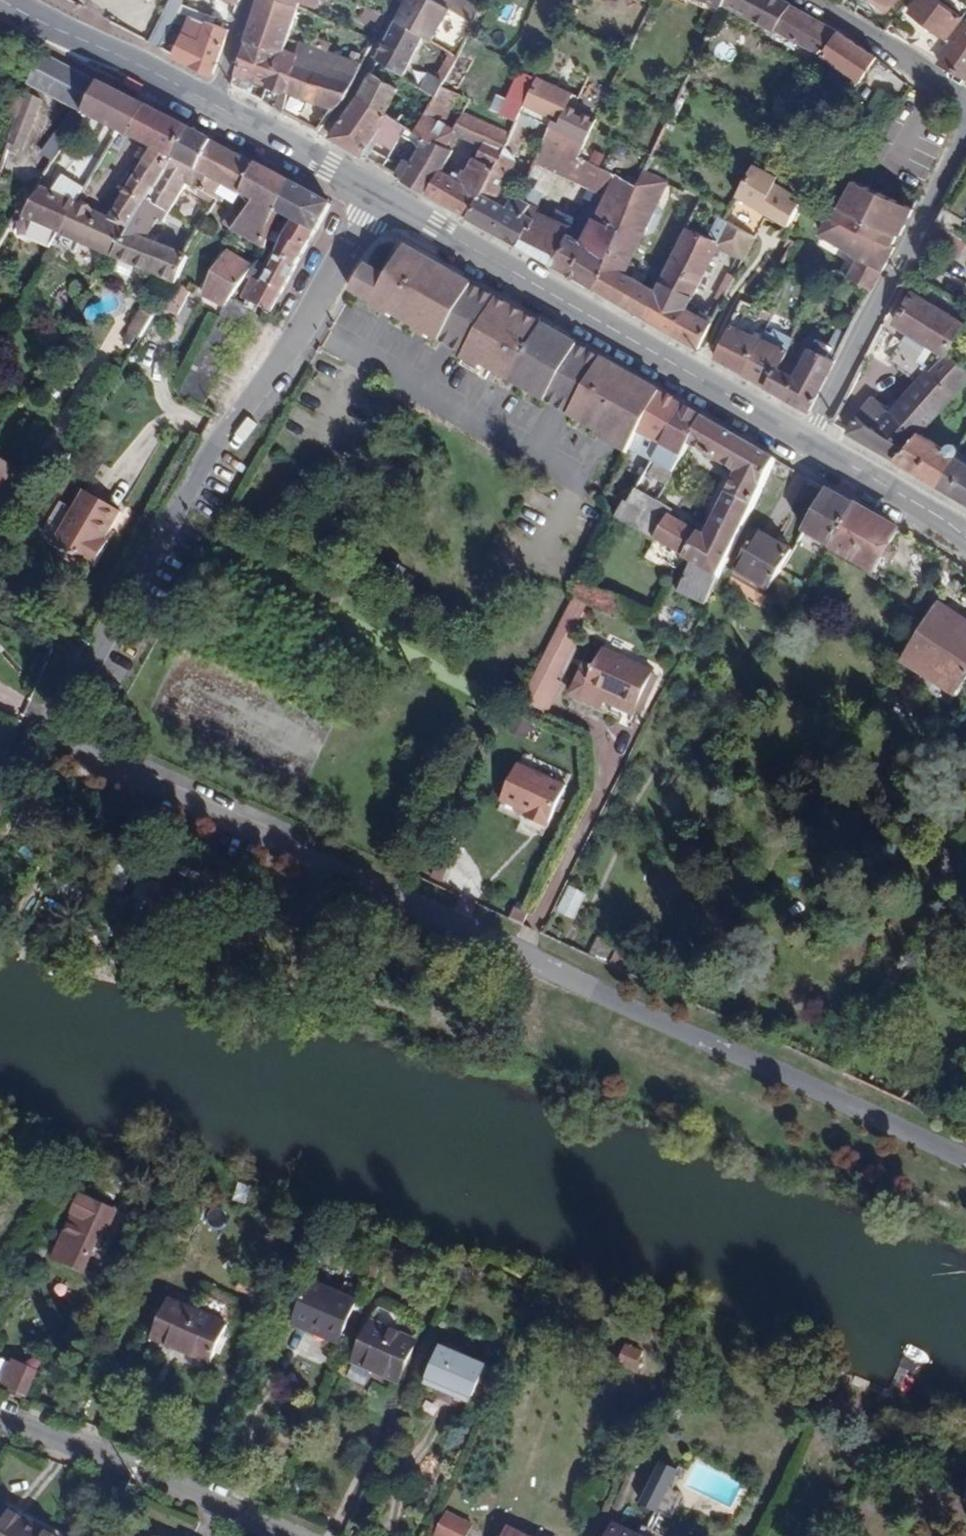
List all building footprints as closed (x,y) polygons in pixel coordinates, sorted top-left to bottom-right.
[(170,0),(168,0),(147,41),(159,47),(176,13),(179,4),(170,0)] [(298,5),(284,0),(257,0),(246,38),(284,49),(288,35),(298,5)] [(484,8),(469,0),(405,0),(396,18),(424,35),(432,40),(450,8),(476,22),(484,8)] [(837,30),(783,0),(725,0),(724,3),(777,34),(780,29),(823,54),(837,30)] [(888,9),(894,0),(875,0),(888,9)] [(945,39),(962,17),(940,0),(916,0),(908,10),(945,39)] [(213,19),(179,4),(176,13),(186,16),(172,54),(212,75),(228,30),(212,24),(213,19)] [(424,35),(396,18),(376,57),(403,74),(424,35)] [(939,60),(965,78),(965,20),(939,60)] [(861,79),(876,56),(837,30),(823,54),(861,79)] [(316,31),(310,43),(313,45),(360,64),(361,63),(360,49),(316,31)] [(266,84),(284,49),(246,38),(235,74),(266,84)] [(294,52),(284,49),(266,84),(296,95),(313,45),(310,43),(299,39),(294,52)] [(296,95),(333,110),(340,100),(360,64),(313,45),(296,95)] [(463,46),(458,56),(443,81),(460,89),(479,53),(463,46)] [(421,86),(436,95),(441,85),(443,81),(458,56),(450,51),(437,77),(429,73),(421,86)] [(99,83),(44,55),(43,56),(30,83),(83,111),(99,83)] [(398,91),(369,71),(357,95),(386,114),(398,91)] [(516,120),(523,105),(535,80),(518,73),(507,98),(501,111),(500,113),(516,120)] [(573,91),(538,75),(537,77),(535,80),(523,105),(553,119),(550,125),(571,136),(584,142),(596,118),(567,104),(573,91)] [(99,83),(83,111),(81,115),(76,124),(98,137),(106,124),(119,129),(129,135),(144,106),(99,83)] [(420,144),(411,161),(402,178),(468,216),(488,179),(506,142),(511,132),(463,111),(452,133),(484,148),(479,158),(476,156),(467,175),(458,172),(455,176),(441,168),(451,150),(433,140),(459,93),(441,85),(436,95),(415,132),(424,137),(420,144)] [(864,118),(879,127),(895,100),(880,91),(864,118)] [(2,140),(16,148),(40,99),(27,92),(24,98),(16,94),(5,115),(13,119),(2,140)] [(493,107),(501,111),(507,98),(498,94),(493,107)] [(375,135),(393,146),(400,135),(406,126),(386,114),(357,95),(329,137),(362,156),(375,135)] [(111,217),(77,201),(61,235),(110,257),(182,143),(190,130),(144,106),(129,135),(153,148),(111,217)] [(54,159),(76,124),(81,115),(71,109),(43,152),(54,159)] [(515,123),(511,132),(506,142),(511,152),(523,126),(515,123)] [(534,161),(554,170),(571,136),(550,125),(534,161)] [(406,126),(400,135),(420,144),(424,137),(415,132),(406,126)] [(182,143),(110,257),(174,284),(177,286),(189,256),(183,254),(146,239),(157,219),(161,222),(183,183),(200,191),(208,175),(199,170),(213,142),(190,130),(182,143)] [(602,168),(577,156),(584,142),(571,136),(554,170),(573,179),(592,188),(583,206),(596,212),(582,242),(565,233),(555,264),(594,286),(631,199),(613,191),(620,176),(602,168)] [(240,193),(255,164),(213,142),(199,170),(208,175),(200,191),(218,199),(223,201),(227,192),(238,197),(240,193)] [(488,179),(468,216),(482,224),(495,199),(515,158),(512,152),(511,152),(506,142),(488,179)] [(395,174),(402,178),(411,161),(404,157),(395,174)] [(266,237),(268,228),(270,224),(277,211),(291,182),(255,164),(240,193),(255,201),(231,230),(264,247),(266,237)] [(772,188),(778,176),(753,164),(737,196),(761,210),(789,227),(798,206),(789,202),(791,197),(772,188)] [(681,186),(643,170),(631,199),(594,286),(645,316),(656,289),(625,272),(644,231),(650,234),(669,196),(695,209),(702,196),(681,186)] [(867,214),(879,190),(859,179),(845,203),(867,214)] [(293,219),(317,231),(332,203),(291,182),(277,211),(293,219)] [(16,231),(52,247),(61,235),(77,201),(51,190),(42,186),(16,231)] [(798,206),(789,227),(784,239),(792,243),(779,265),(789,270),(799,275),(812,253),(823,234),(849,250),(857,259),(846,277),(872,291),(896,246),(894,245),(900,234),(884,225),(889,217),(905,226),(913,208),(879,190),(867,214),(845,203),(842,209),(804,190),(798,206)] [(514,193),(507,206),(495,199),(482,224),(510,240),(525,212),(530,202),(519,196),(514,193)] [(737,196),(730,208),(725,220),(728,221),(751,232),(761,210),(737,196)] [(531,215),(525,212),(510,240),(517,243),(531,215)] [(531,215),(517,243),(555,264),(565,233),(550,225),(546,223),(546,222),(531,215)] [(884,225),(900,234),(905,226),(889,217),(884,225)] [(284,237),(306,250),(317,231),(293,219),(287,230),(284,237)] [(755,235),(751,232),(728,221),(719,241),(687,226),(659,282),(656,289),(645,316),(698,346),(713,320),(688,307),(717,245),(744,258),(755,235)] [(264,263),(258,260),(252,268),(247,274),(285,287),(306,250),(284,237),(276,254),(270,266),(264,263)] [(388,276),(367,264),(353,289),(466,353),(462,360),(488,375),(492,368),(631,448),(633,443),(662,394),(405,247),(388,276)] [(270,266),(276,254),(271,251),(264,263),(270,266)] [(226,305),(230,297),(235,291),(245,277),(247,274),(252,268),(235,255),(205,296),(226,305)] [(724,296),(735,276),(725,271),(714,291),(724,296)] [(285,287),(247,274),(245,277),(251,280),(243,296),(271,313),(285,287)] [(191,294),(177,286),(174,284),(160,309),(177,319),(191,294)] [(946,351),(963,324),(910,291),(893,320),(909,329),(946,351)] [(230,297),(226,305),(180,393),(206,406),(256,311),(230,297)] [(133,307),(127,334),(144,337),(149,311),(133,307)] [(751,334),(729,324),(716,356),(742,372),(761,339),(756,337),(757,332),(752,330),(751,334)] [(929,369),(946,351),(909,329),(896,349),(929,369)] [(777,347),(787,351),(793,338),(783,333),(777,347)] [(795,376),(777,366),(766,385),(809,410),(835,360),(830,358),(839,340),(832,336),(828,345),(816,339),(812,348),(810,347),(795,376)] [(766,385),(777,366),(787,351),(777,347),(761,339),(742,372),(766,385)] [(946,351),(929,369),(890,408),(914,433),(918,433),(965,381),(965,369),(946,351)] [(642,449),(638,455),(651,464),(654,459),(685,407),(662,394),(633,443),(642,449)] [(954,456),(958,451),(958,448),(956,446),(954,444),(953,444),(950,443),(943,448),(918,433),(914,433),(890,408),(889,410),(870,395),(855,414),(847,432),(936,483),(954,456)] [(660,463),(691,410),(685,407),(654,459),(660,463)] [(660,463),(674,471),(690,444),(704,418),(691,410),(660,463)] [(629,502),(625,500),(624,503),(617,516),(694,562),(680,591),(707,604),(776,459),(704,418),(690,444),(738,472),(705,536),(672,516),(675,511),(658,501),(636,489),(629,502)] [(954,456),(936,483),(965,501),(965,463),(954,456)] [(0,457),(0,487),(14,466),(0,457)] [(59,547),(89,492),(83,489),(53,544),(59,547)] [(833,547),(856,505),(828,489),(798,539),(803,543),(809,533),(833,547)] [(90,564),(119,509),(89,492),(59,547),(90,564)] [(876,572),(900,530),(856,505),(833,547),(876,572)] [(119,509),(90,564),(94,566),(106,545),(102,543),(121,510),(119,509)] [(734,570),(770,590),(792,549),(758,530),(734,570)] [(965,661),(965,618),(940,601),(921,631),(965,661)] [(957,696),(965,682),(965,661),(921,631),(902,660),(957,696)] [(612,691),(609,697),(636,710),(654,673),(604,648),(588,680),(612,691)] [(588,680),(585,685),(609,697),(612,691),(588,680)] [(527,816),(547,825),(565,785),(520,764),(503,800),(529,812),(527,816)] [(175,889),(155,882),(144,912),(163,919),(175,889)] [(574,920),(587,893),(567,883),(554,910),(574,920)] [(518,908),(512,919),(524,925),(530,913),(518,908)] [(163,919),(144,912),(138,925),(158,932),(163,919)] [(113,1220),(79,1205),(54,1260),(83,1273),(101,1233),(106,1235),(113,1220)] [(270,1278),(261,1275),(253,1297),(261,1300),(270,1278)] [(358,1302),(313,1282),(294,1324),(309,1330),(311,1326),(342,1339),(358,1302)] [(236,1311),(211,1299),(203,1317),(228,1328),(236,1311)] [(228,1328),(203,1317),(167,1302),(151,1338),(211,1365),(228,1328)] [(374,1323),(396,1333),(402,1320),(380,1310),(374,1323)] [(398,1384),(417,1343),(396,1333),(374,1323),(356,1364),(398,1384)] [(441,1348),(435,1363),(451,1370),(444,1385),(458,1391),(465,1376),(478,1382),(484,1367),(441,1348)] [(635,1356),(626,1351),(623,1361),(632,1366),(635,1356)] [(444,1385),(451,1370),(435,1363),(428,1378),(444,1385)] [(3,1391),(26,1402),(39,1375),(17,1364),(3,1391)] [(678,1367),(672,1379),(680,1383),(686,1371),(678,1367)] [(478,1382),(465,1376),(458,1391),(471,1397),(478,1382)] [(660,1507),(674,1480),(656,1472),(643,1498),(660,1507)] [(4,1509),(0,1516),(0,1535),(51,1535),(4,1509)] [(442,1517),(432,1535),(462,1535),(466,1527),(442,1517)] [(611,1527),(606,1535),(630,1535),(611,1527)]
